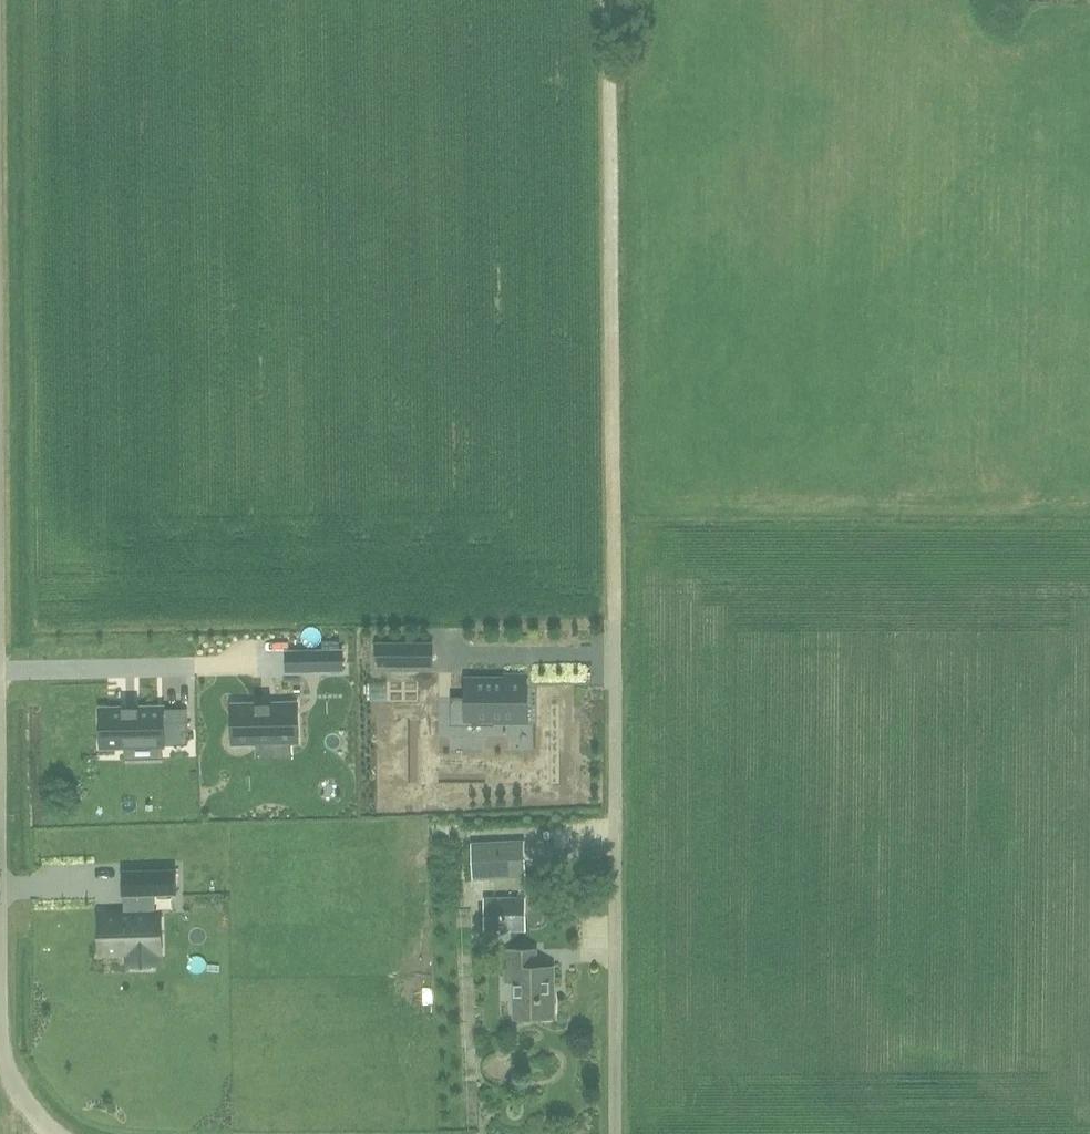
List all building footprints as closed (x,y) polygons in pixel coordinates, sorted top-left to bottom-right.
[(432,666),(432,644),(377,644),(377,666),(432,666)] [(341,670),(341,651),(314,652),(314,671),(341,670)] [(454,722),(526,722),(526,674),(505,675),(505,679),(467,679),(467,697),(454,697),(454,722)] [(295,704),(233,705),(234,743),(296,742),(295,704)] [(163,708),(101,710),(102,747),(188,745),(187,722),(163,723),(163,708)] [(433,814),(558,814),(558,791),(571,791),(571,771),(550,771),(550,792),(433,792),(433,814)] [(526,876),(524,841),(471,843),(473,879),(526,876)] [(123,897),(128,896),(128,914),(102,915),(103,953),(160,951),(159,913),(155,914),(154,896),(177,895),(176,869),(122,870),(123,897)] [(484,931),(498,931),(498,898),(484,898),(484,931)] [(552,1017),(551,967),(535,967),(535,950),(504,950),(505,982),(514,982),(514,1018),(552,1017)]
